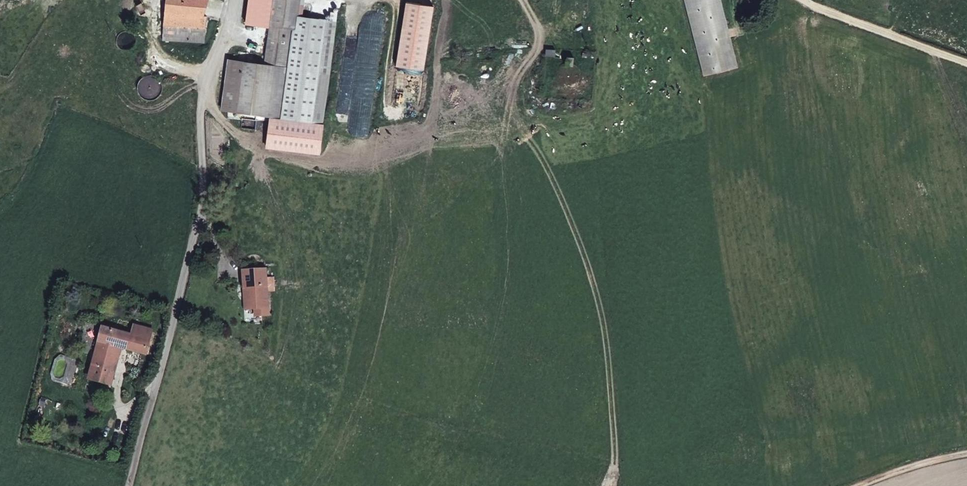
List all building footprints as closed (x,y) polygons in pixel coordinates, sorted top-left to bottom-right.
[(165,22),(203,22),(211,0),(167,0),(165,22)] [(281,119),(293,30),(302,31),(303,20),(300,19),(302,0),(276,0),(266,64),(229,61),(223,116),(250,117),(281,119)] [(711,75),(744,65),(729,0),(693,0),(711,75)] [(313,120),(326,22),(303,20),(302,31),(293,30),(281,119),(313,120)] [(164,48),(197,48),(197,42),(203,22),(165,22),(164,48)] [(197,42),(197,48),(206,48),(206,37),(212,22),(203,22),(197,42)] [(272,316),(272,270),(249,269),(249,286),(254,286),(254,301),(249,301),(249,309),(257,308),(257,316),(272,316)] [(112,383),(115,384),(125,347),(151,353),(157,329),(138,325),(135,333),(104,326),(91,378),(105,381),(112,383)] [(112,383),(105,381),(103,388),(111,390),(112,383)]
